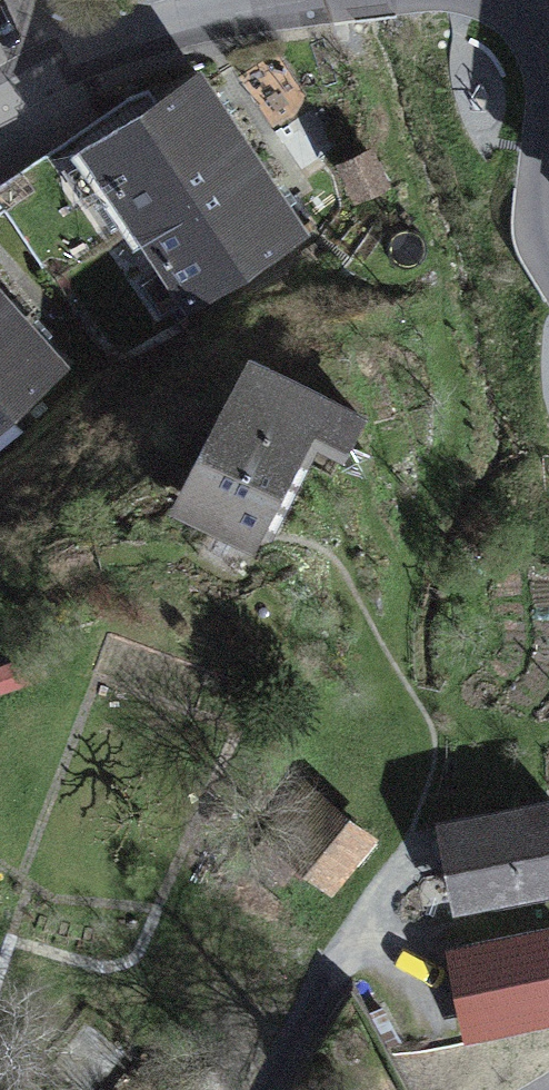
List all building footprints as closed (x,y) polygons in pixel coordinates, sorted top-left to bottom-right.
[(292,228),(189,74),(92,138),(196,292),(292,228)] [(345,163),(360,194),(386,182),(371,151),(345,163)] [(0,293),(0,411),(58,361),(0,293)] [(359,415),(248,358),(173,505),(251,545),(312,426),(345,443),(359,415)] [(367,836),(304,785),(250,851),(284,878),(302,856),(331,880),(367,836)] [(447,826),(461,900),(521,889),(522,901),(548,895),(548,806),(447,826)] [(458,952),(472,1024),(548,1008),(548,934),(458,952)] [(484,1074),(448,1089),(492,1089),(484,1074)]
